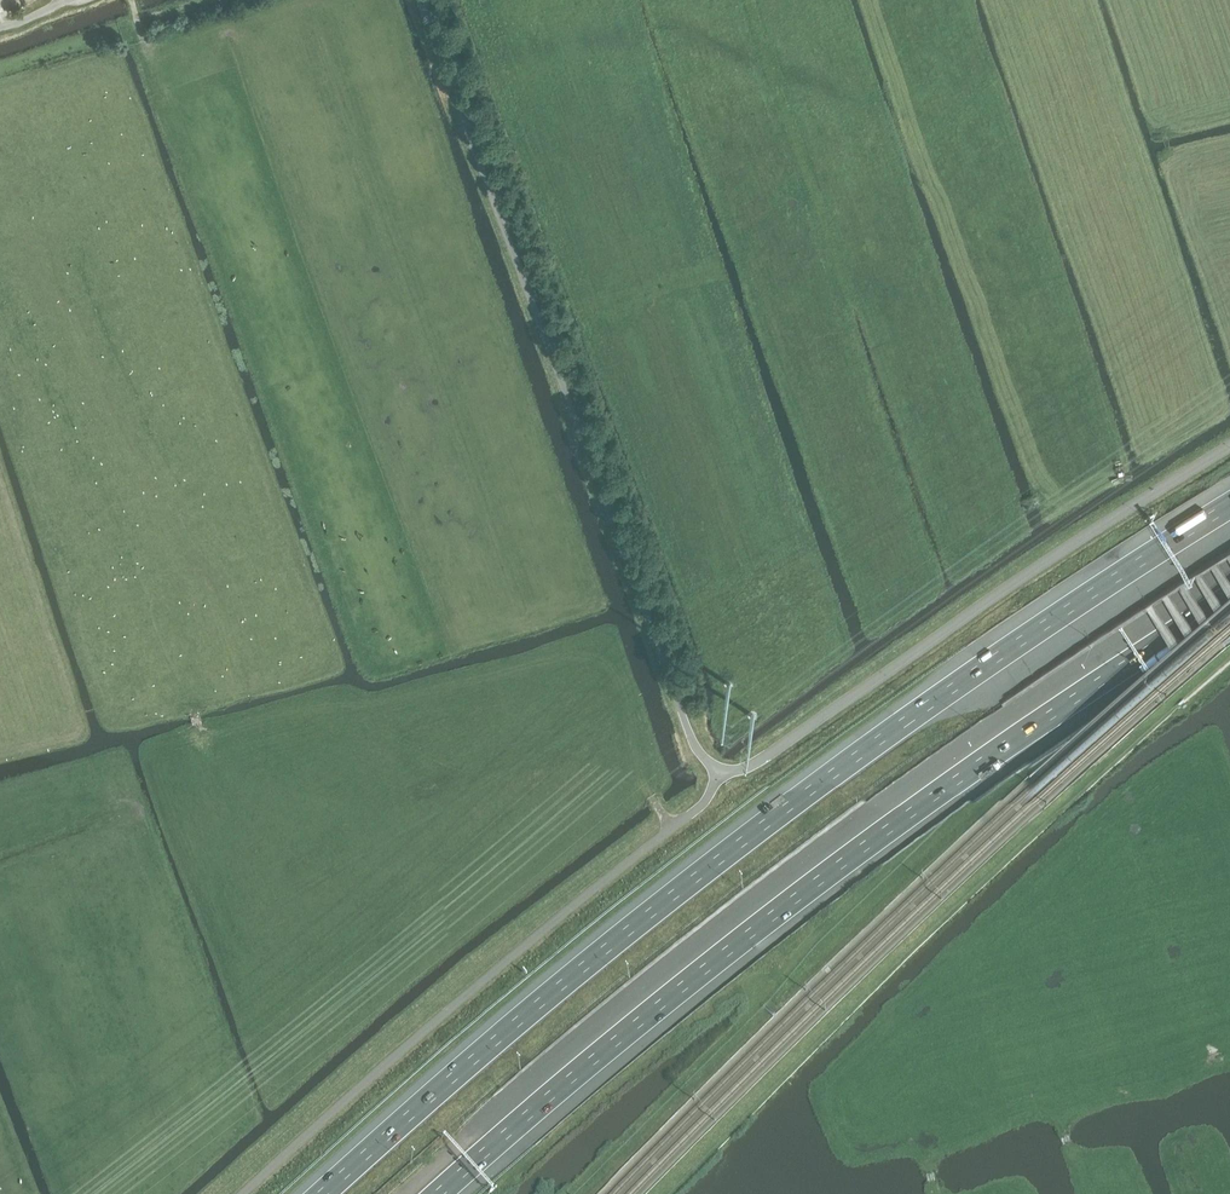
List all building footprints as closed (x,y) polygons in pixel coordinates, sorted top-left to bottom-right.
[(1085,728),(1075,735),(990,792),(875,874),(814,921),(646,1054),(536,1146),(537,1147),(647,1055),(814,922),(876,875),(991,794),(1076,736),(1029,778),(1030,779),(1167,656),(1229,601),(1229,599),(1226,603),(1205,572),(1214,565),(1229,592),(1229,576),(1220,561),(1229,555),(1229,551),(1219,559),(1150,604),(1005,699),(1007,702),(959,735),(862,805),(775,868),(674,948),(575,1029),(492,1098),(494,1099),(576,1030),(675,949),(776,870),(863,806),(960,737),(1008,703),(1152,608),(1169,636),(1175,647),(1166,655),(1085,728)] [(725,682),(724,683),(724,684),(725,685),(725,686),(726,687),(727,688),(728,688),(729,688),(730,688),(731,688),(732,688),(733,687),(733,686),(734,685),(734,684),(734,683),(734,682),(733,681),(733,680),(732,680),(731,679),(730,679),(729,679),(728,679),(727,679),(726,680),(725,681),(725,682)] [(754,711),(753,711),(752,711),(751,711),(750,711),(750,712),(749,713),(748,713),(748,714),(748,715),(748,716),(748,717),(748,718),(749,718),(750,719),(750,720),(751,720),(752,720),(753,720),(754,720),(755,720),(756,719),(757,718),(757,717),(758,716),(758,715),(757,714),(757,713),(756,712),(755,711),(754,711)]
